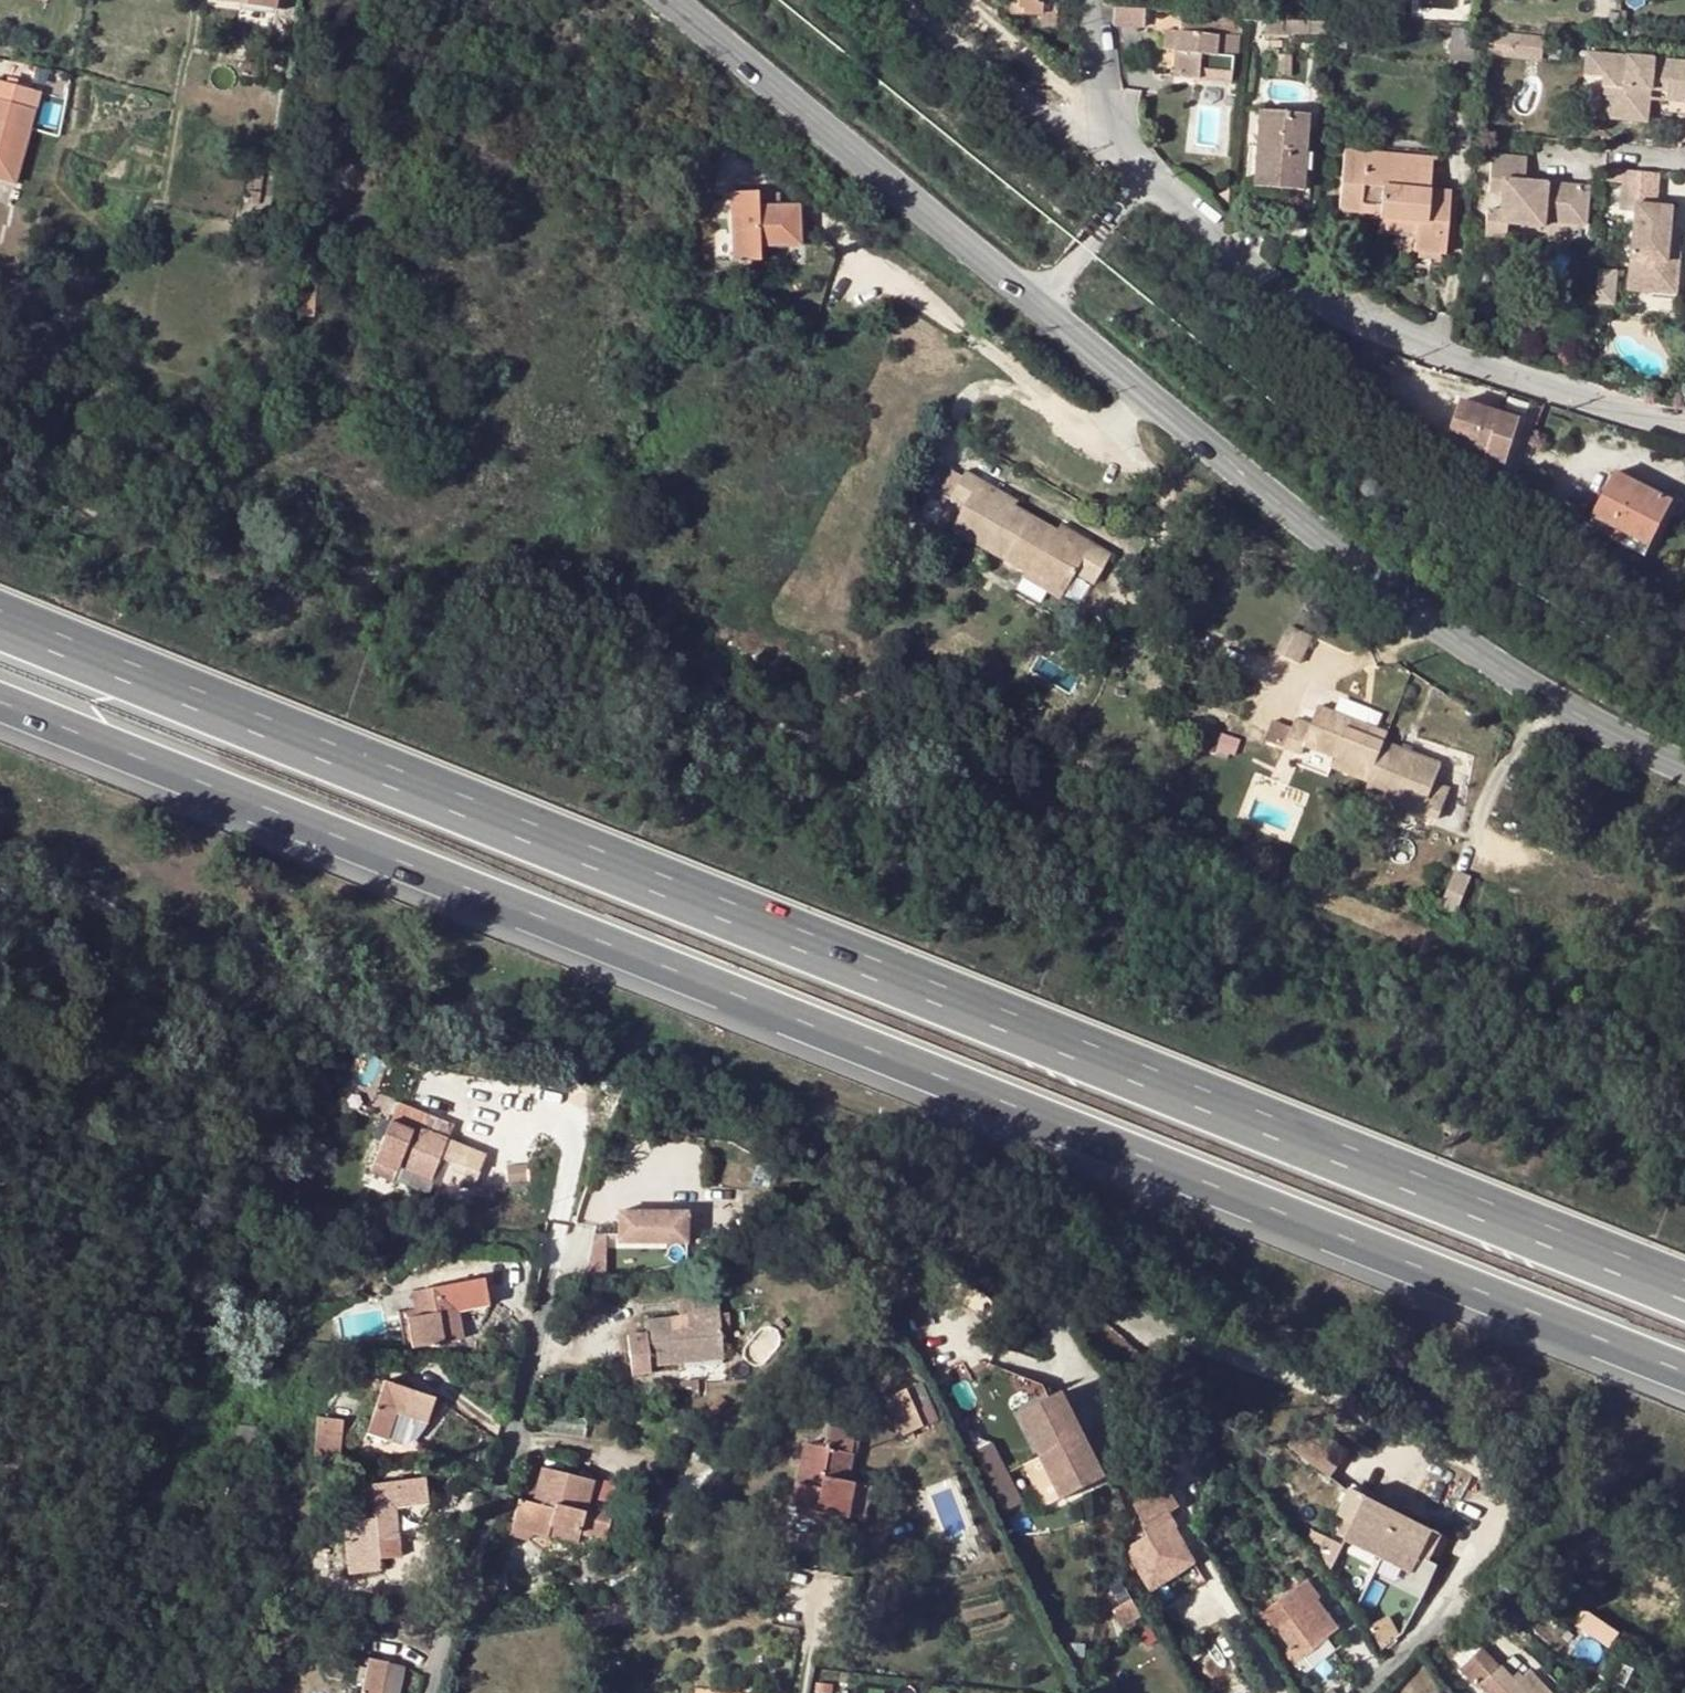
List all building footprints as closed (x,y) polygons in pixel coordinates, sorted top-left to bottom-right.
[(1010,14),(1042,15),(1042,4),(1038,4),(1038,0),(1010,0),(1010,14)] [(1200,53),(1216,55),(1217,36),(1221,34),(1221,18),(1181,15),(1180,29),(1179,51),(1200,53)] [(1309,34),(1309,21),(1266,19),(1267,36),(1286,37),(1286,34),(1309,34)] [(1309,21),(1309,34),(1331,35),(1332,25),(1332,22),(1309,21)] [(1179,51),(1180,29),(1164,28),(1162,49),(1176,51),(1179,51)] [(1486,55),(1488,33),(1449,31),(1448,57),(1486,58),(1486,55)] [(1544,36),(1488,33),(1486,55),(1542,57),(1544,36)] [(1235,35),(1221,34),(1217,36),(1216,55),(1233,56),(1235,35)] [(1197,77),(1198,69),(1200,53),(1179,51),(1176,51),(1174,75),(1197,77)] [(1611,74),(1631,76),(1630,108),(1630,115),(1653,117),(1654,103),(1675,104),(1675,96),(1676,80),(1684,80),(1684,58),(1612,53),(1611,74)] [(239,62),(237,75),(254,79),(257,65),(239,62)] [(1675,96),(1684,97),(1684,80),(1676,80),(1675,96)] [(0,82),(0,130),(3,121),(30,129),(39,92),(0,82)] [(1654,103),(1653,117),(1674,118),(1675,104),(1654,103)] [(1309,115),(1257,112),(1255,149),(1247,149),(1244,194),(1287,198),(1287,189),(1304,190),(1309,115)] [(17,183),(30,129),(3,121),(0,130),(0,179),(17,183)] [(268,152),(249,149),(246,168),(266,171),(268,152)] [(1433,159),(1345,152),(1339,211),(1360,213),(1361,204),(1381,206),(1381,215),(1380,220),(1416,223),(1415,234),(1414,250),(1445,253),(1450,192),(1430,189),(1433,159)] [(1529,158),(1494,154),(1490,185),(1505,187),(1503,209),(1502,219),(1509,220),(1547,223),(1548,219),(1586,222),(1590,184),(1548,180),(1547,187),(1533,186),(1534,178),(1527,177),(1529,158)] [(1660,171),(1627,168),(1625,207),(1635,208),(1631,254),(1641,255),(1640,278),(1678,281),(1680,247),(1668,247),(1669,237),(1660,236),(1661,230),(1669,230),(1670,203),(1658,202),(1660,171)] [(1548,180),(1534,178),(1533,186),(1547,187),(1548,180)] [(745,180),(717,180),(717,248),(745,249),(745,235),(786,235),(786,193),(746,194),(745,180)] [(1505,187),(1490,185),(1488,208),(1503,209),(1505,187)] [(1361,204),(1360,213),(1381,215),(1381,206),(1361,204)] [(1508,234),(1509,220),(1502,219),(1503,209),(1488,208),(1486,232),(1508,234)] [(1416,223),(1380,220),(1379,231),(1415,234),(1416,223)] [(759,248),(759,260),(799,260),(799,249),(759,248)] [(1641,255),(1631,254),(1629,287),(1677,290),(1678,281),(1640,278),(1641,255)] [(1600,265),(1598,280),(1610,281),(1612,266),(1600,265)] [(1618,267),(1612,266),(1610,281),(1598,280),(1596,297),(1615,299),(1618,267)] [(315,272),(292,271),(291,313),(314,314),(315,272)] [(1521,422),(1462,402),(1452,431),(1473,438),(1471,445),(1489,452),(1487,458),(1507,466),(1521,422)] [(1057,531),(1014,506),(977,484),(980,480),(965,472),(950,498),(964,506),(952,528),(1024,571),(1022,577),(1060,598),(1075,573),(1092,584),(1100,571),(1109,556),(1100,550),(1091,545),(1088,549),(1057,531)] [(1672,501),(1616,472),(1592,517),(1617,530),(1611,540),(1642,556),(1672,501)] [(977,484),(1014,506),(1017,501),(980,480),(977,484)] [(1091,497),(1089,500),(1100,506),(1100,502),(1091,497)] [(1100,506),(1089,500),(1085,507),(1097,514),(1100,509),(1100,506)] [(1088,549),(1091,545),(1059,526),(1057,531),(1088,549)] [(1317,635),(1295,624),(1281,652),(1303,663),(1317,635)] [(1321,705),(1316,715),(1347,728),(1351,719),(1321,705)] [(1441,767),(1385,743),(1347,728),(1316,715),(1311,725),(1296,719),(1284,748),(1301,755),(1306,745),(1334,757),(1332,765),(1369,781),(1366,790),(1395,802),(1415,811),(1437,821),(1450,791),(1434,784),(1441,767)] [(1388,735),(1351,719),(1347,728),(1385,743),(1388,735)] [(1415,811),(1395,802),(1387,822),(1406,831),(1415,811)] [(1468,884),(1452,877),(1438,910),(1453,917),(1468,884)] [(389,1122),(374,1159),(396,1169),(399,1163),(431,1176),(440,1155),(479,1170),(484,1154),(420,1128),(417,1134),(389,1122)] [(396,1169),(374,1159),(371,1167),(392,1178),(396,1169)] [(615,1208),(616,1244),(689,1242),(689,1207),(615,1208)] [(416,1316),(406,1317),(413,1347),(464,1337),(459,1312),(488,1307),(482,1278),(412,1292),(416,1316)] [(677,1308),(677,1315),(715,1312),(714,1306),(677,1308)] [(719,1357),(715,1312),(677,1315),(643,1319),(644,1327),(646,1363),(719,1357)] [(644,1327),(625,1328),(627,1368),(646,1368),(646,1363),(644,1327)] [(366,1433),(387,1440),(396,1414),(426,1424),(434,1397),(384,1381),(366,1433)] [(924,1388),(909,1394),(915,1409),(931,1403),(924,1388)] [(909,1394),(890,1402),(896,1417),(903,1435),(938,1421),(931,1403),(915,1409),(909,1394)] [(1055,1395),(1011,1417),(1034,1461),(1077,1438),(1055,1395)] [(396,1414),(387,1440),(400,1444),(416,1433),(426,1424),(396,1414)] [(314,1441),(338,1443),(340,1418),(316,1416),(314,1441)] [(853,1504),(857,1482),(847,1480),(856,1432),(831,1426),(826,1446),(807,1443),(794,1507),(850,1518),(853,1504)] [(1099,1483),(1077,1438),(1034,1461),(1056,1505),(1099,1483)] [(549,1524),(580,1532),(606,1538),(613,1508),(589,1501),(594,1480),(541,1466),(531,1501),(519,1498),(511,1526),(531,1531),(547,1536),(548,1531),(549,1524)] [(424,1478),(372,1483),(373,1489),(354,1490),(357,1520),(342,1521),(346,1555),(380,1552),(380,1558),(399,1557),(394,1508),(427,1504),(424,1478)] [(1168,1486),(1147,1499),(1154,1513),(1142,1520),(1165,1561),(1185,1550),(1174,1527),(1177,1526),(1169,1512),(1179,1506),(1168,1486)] [(1430,1532),(1363,1499),(1342,1540),(1409,1574),(1415,1561),(1430,1532)] [(549,1524),(548,1531),(579,1538),(580,1532),(549,1524)] [(531,1531),(511,1526),(509,1534),(529,1540),(531,1531)] [(1285,1526),(1275,1533),(1290,1550),(1299,1542),(1285,1526)] [(1338,1548),(1321,1540),(1312,1557),(1327,1572),(1338,1548)] [(1115,1582),(1110,1601),(1114,1607),(1132,1596),(1121,1578),(1115,1582)] [(1103,1589),(1110,1601),(1115,1582),(1103,1589)] [(1291,1591),(1264,1611),(1292,1649),(1286,1653),(1294,1663),(1310,1651),(1327,1639),(1291,1591)] [(1142,1615),(1132,1596),(1114,1607),(1124,1626),(1142,1615)] [(1610,1646),(1619,1631),(1582,1609),(1573,1624),(1610,1646)] [(1327,1639),(1310,1651),(1318,1662),(1335,1649),(1327,1639)] [(1530,1672),(1524,1678),(1518,1683),(1513,1678),(1501,1666),(1500,1666),(1482,1647),(1461,1668),(1480,1688),(1484,1685),(1492,1692),(1550,1692),(1530,1672)] [(363,1683),(361,1692),(382,1692),(388,1661),(368,1658),(366,1667),(363,1683)] [(388,1661),(382,1692),(399,1692),(404,1665),(388,1661)] [(345,1666),(329,1663),(325,1676),(342,1679),(345,1666)] [(356,1681),(363,1683),(366,1667),(358,1665),(356,1681)] [(1519,1672),(1513,1678),(1518,1683),(1524,1678),(1519,1672)]
